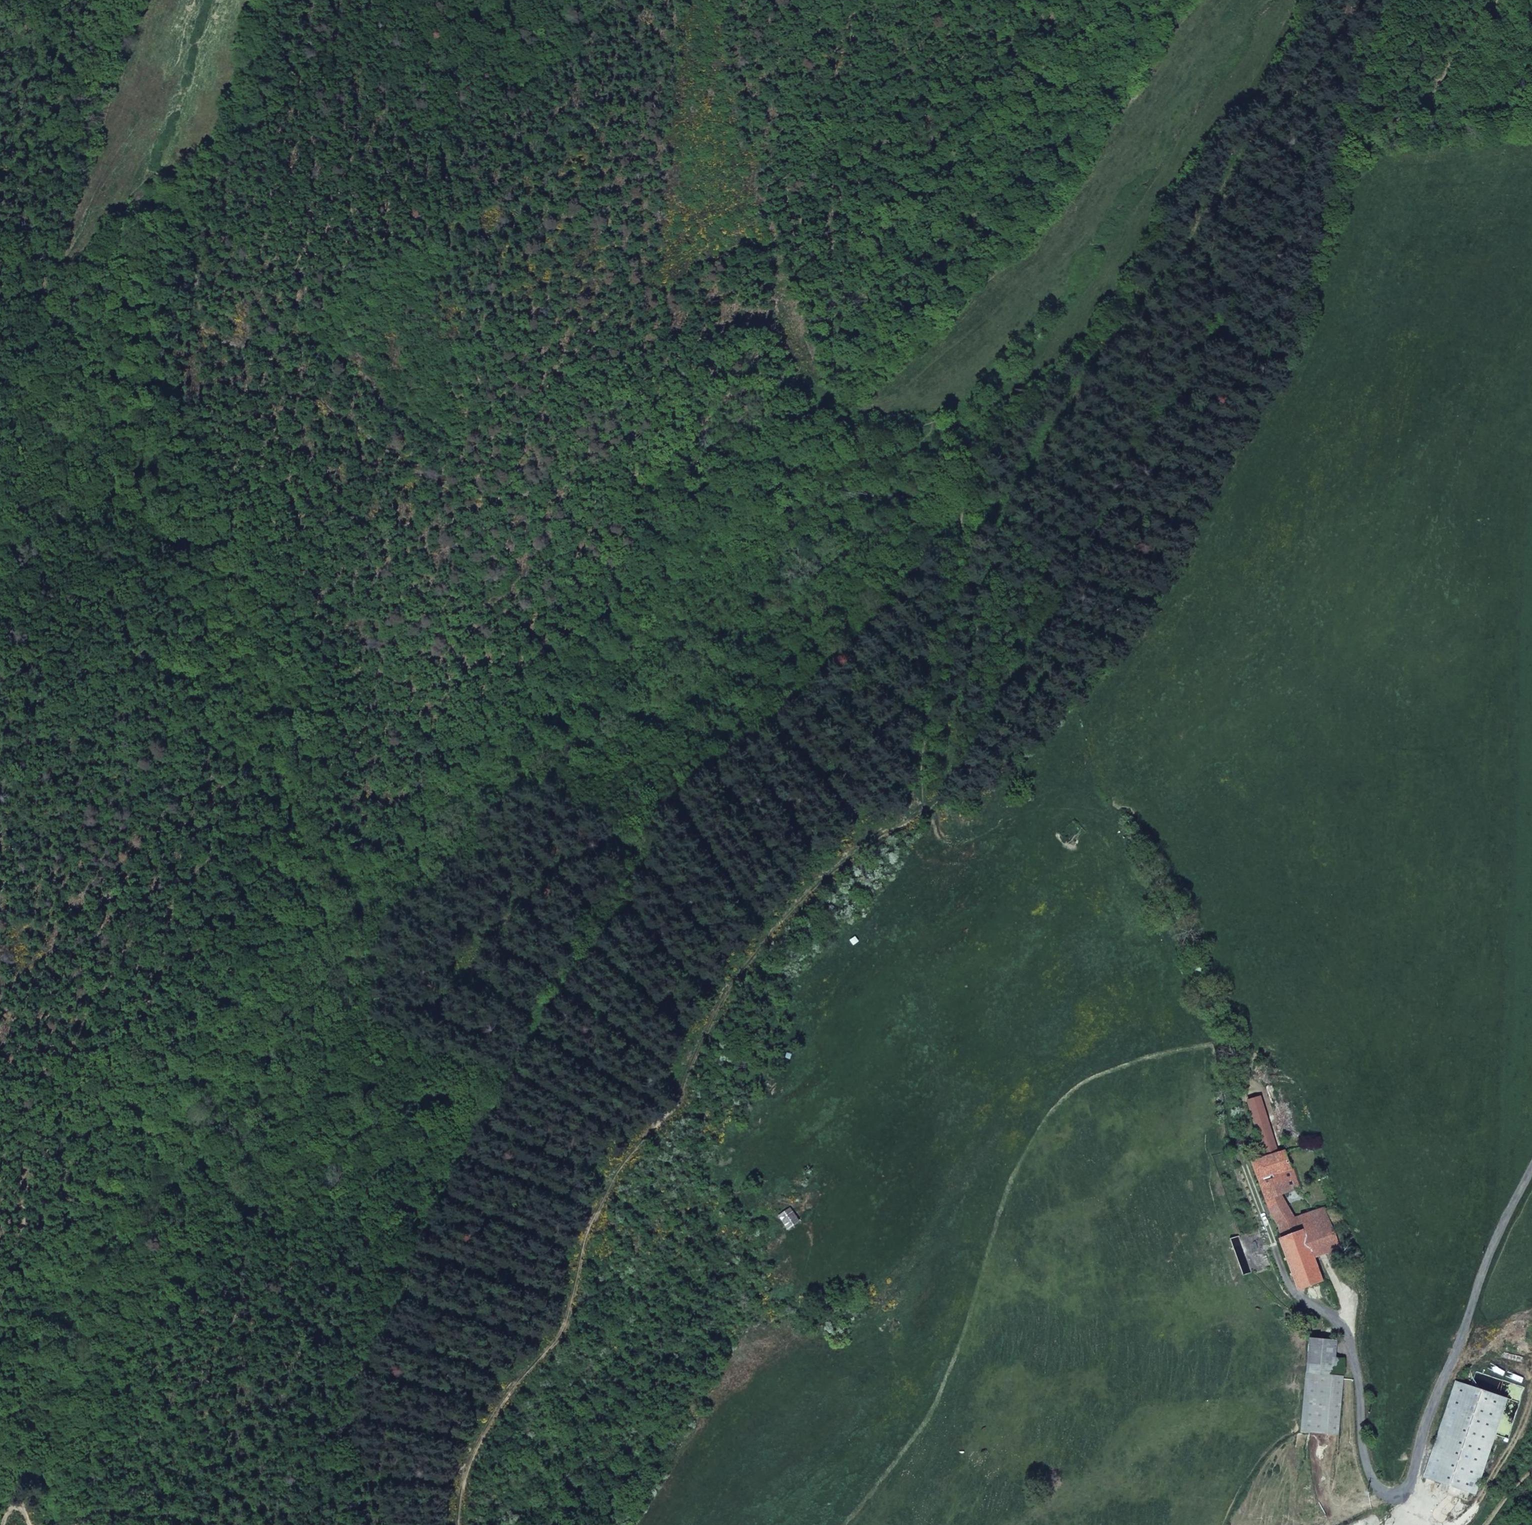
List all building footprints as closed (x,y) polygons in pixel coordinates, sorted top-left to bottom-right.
[(1276,1149),(1258,1093),(1243,1098),(1260,1153),(1276,1149)] [(1289,1169),(1282,1147),(1276,1149),(1260,1153),(1246,1157),(1259,1200),(1275,1195),(1268,1176),(1289,1169)] [(1299,1187),(1292,1168),(1289,1169),(1268,1176),(1275,1195),(1280,1193),(1299,1187)] [(1337,1246),(1322,1207),(1293,1218),(1280,1193),(1275,1195),(1259,1200),(1273,1236),(1299,1226),(1310,1256),(1324,1251),(1337,1246)] [(786,1229),(797,1219),(786,1205),(774,1214),(786,1229)] [(1310,1256),(1299,1226),(1273,1236),(1293,1289),(1319,1279),(1310,1256)] [(1340,1253),(1337,1246),(1324,1251),(1327,1258),(1340,1253)] [(1333,1356),(1335,1338),(1304,1336),(1297,1430),(1337,1434),(1343,1356),(1333,1356)] [(1471,1494),(1505,1398),(1454,1380),(1420,1476),(1471,1494)]
